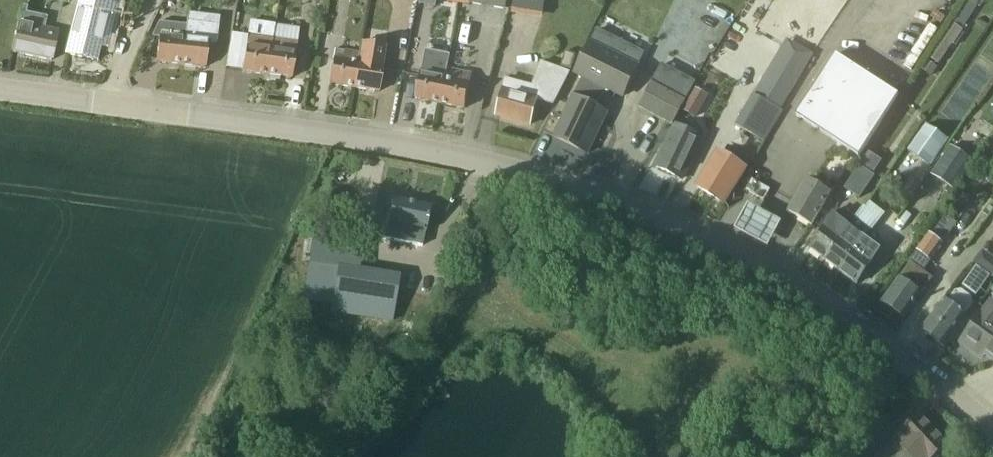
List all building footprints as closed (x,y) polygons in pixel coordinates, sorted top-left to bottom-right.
[(87,0),(79,0),(65,56),(95,63),(110,6),(87,0)] [(458,5),(470,7),(470,5),(506,11),(508,0),(459,0),(458,5)] [(548,0),(517,0),(515,13),(546,17),(548,0)] [(51,63),(58,32),(45,30),(48,18),(26,13),(27,8),(23,7),(20,24),(19,24),(12,54),(51,63)] [(183,42),(181,66),(206,69),(209,44),(216,45),(219,24),(188,21),(187,26),(186,32),(183,42)] [(158,23),(152,38),(158,39),(155,63),(181,66),(183,42),(186,32),(187,26),(158,23)] [(242,72),(241,73),(266,77),(275,26),(250,23),(247,37),(247,38),(246,46),(242,72)] [(954,25),(930,59),(939,66),(963,31),(954,25)] [(275,26),(266,77),(292,80),(300,29),(275,26)] [(572,99),(553,139),(587,155),(606,115),(605,115),(614,95),(621,99),(636,67),(614,57),(621,43),(597,31),(575,76),(582,80),(573,99),(572,99)] [(783,113),(782,112),(814,57),(786,40),(753,96),(754,96),(735,128),(766,145),(783,113)] [(386,47),(361,44),(359,55),(353,90),(379,94),(383,69),(382,69),(384,59),(386,47)] [(328,85),(353,90),(359,55),(335,51),(333,60),(332,60),(328,85)] [(425,52),(415,100),(440,106),(446,71),(448,57),(425,52)] [(576,56),(565,53),(561,68),(572,71),(576,56)] [(899,96),(836,56),(797,117),(859,157),(899,96)] [(503,91),(495,118),(530,127),(537,101),(554,106),(568,76),(569,73),(540,62),(532,87),(506,80),(503,91)] [(663,64),(639,108),(672,126),(696,82),(663,64)] [(685,116),(688,117),(693,105),(708,112),(724,75),(706,67),(685,116)] [(446,71),(440,106),(465,111),(470,85),(469,85),(471,76),(446,71)] [(926,126),(908,153),(931,168),(949,141),(926,126)] [(654,168),(682,181),(701,140),(674,127),(654,168)] [(950,148),(931,177),(954,192),(973,164),(950,148)] [(722,205),(745,170),(742,168),(747,161),(729,150),(724,157),(719,154),(697,189),(722,205)] [(870,153),(845,190),(860,200),(876,177),(881,162),(870,153)] [(770,191),(753,181),(746,192),(764,202),(770,191)] [(811,229),(831,195),(830,195),(833,192),(817,183),(815,186),(808,181),(788,215),(811,229)] [(857,215),(873,230),(888,214),(872,199),(857,215)] [(388,225),(385,239),(398,242),(421,247),(424,233),(429,209),(393,201),(388,225),(388,226),(388,225)] [(782,223),(749,205),(735,230),(768,249),(782,223)] [(943,245),(958,225),(942,213),(927,233),(943,245)] [(833,217),(808,251),(823,262),(854,220),(846,214),(840,222),(833,217)] [(854,220),(823,262),(837,272),(864,237),(868,231),(854,220)] [(914,251),(915,252),(930,263),(943,245),(927,233),(914,251)] [(308,264),(302,301),(331,306),(330,313),(393,322),(400,278),(360,271),(364,245),(313,237),(308,265),(308,264)] [(854,285),(881,249),(864,237),(837,272),(854,285)] [(912,265),(882,304),(903,320),(933,281),(922,273),(912,265)] [(976,271),(968,285),(979,292),(987,278),(976,271)] [(942,348),(965,317),(973,306),(973,299),(962,291),(955,292),(947,304),(943,301),(921,333),(942,348)] [(992,362),(992,302),(991,301),(959,344),(974,355),(977,351),(992,362)] [(947,447),(919,418),(893,442),(877,456),(936,456),(947,447)]
